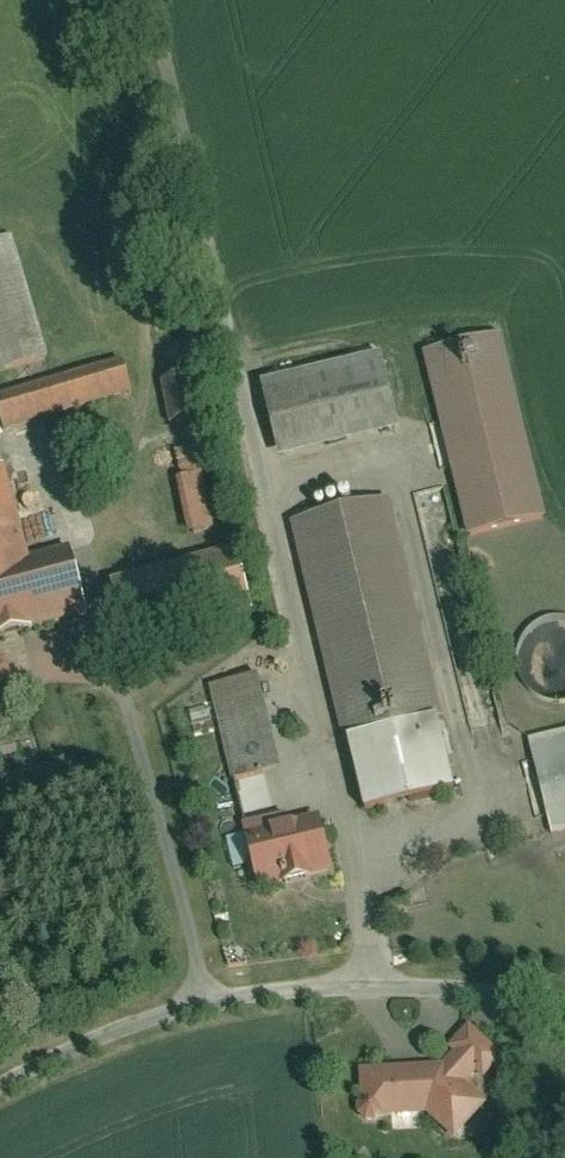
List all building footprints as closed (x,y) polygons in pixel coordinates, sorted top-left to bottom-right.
[(13,234),(0,238),(0,372),(50,357),(13,234)] [(549,518),(504,332),(423,352),(468,537),(549,518)] [(399,432),(381,355),(262,383),(279,460),(399,432)] [(122,359),(0,395),(0,418),(4,432),(132,394),(122,359)] [(199,416),(190,375),(160,382),(169,422),(199,416)] [(217,529),(198,446),(169,453),(189,536),(217,529)] [(31,556),(6,465),(0,467),(0,639),(89,614),(70,545),(31,556)] [(461,789),(389,498),(290,522),(361,813),(461,789)] [(255,613),(236,545),(108,581),(127,648),(255,613)] [(555,617),(542,621),(531,628),(523,639),(518,652),(518,666),(522,679),(530,690),(541,698),(554,703),(564,703),(564,617),(555,617)] [(282,769),(259,675),(212,686),(235,781),(282,769)] [(528,740),(552,835),(564,831),(564,731),(528,740)] [(332,871),(319,817),(287,824),(285,815),(241,825),(256,889),(332,871)] [(505,1057),(470,1025),(450,1046),(455,1051),(443,1064),(360,1068),(362,1098),(359,1103),(359,1114),(367,1121),(377,1120),(382,1116),(427,1114),(455,1140),(490,1102),(469,1083),(476,1075),(482,1081),(505,1057)]
